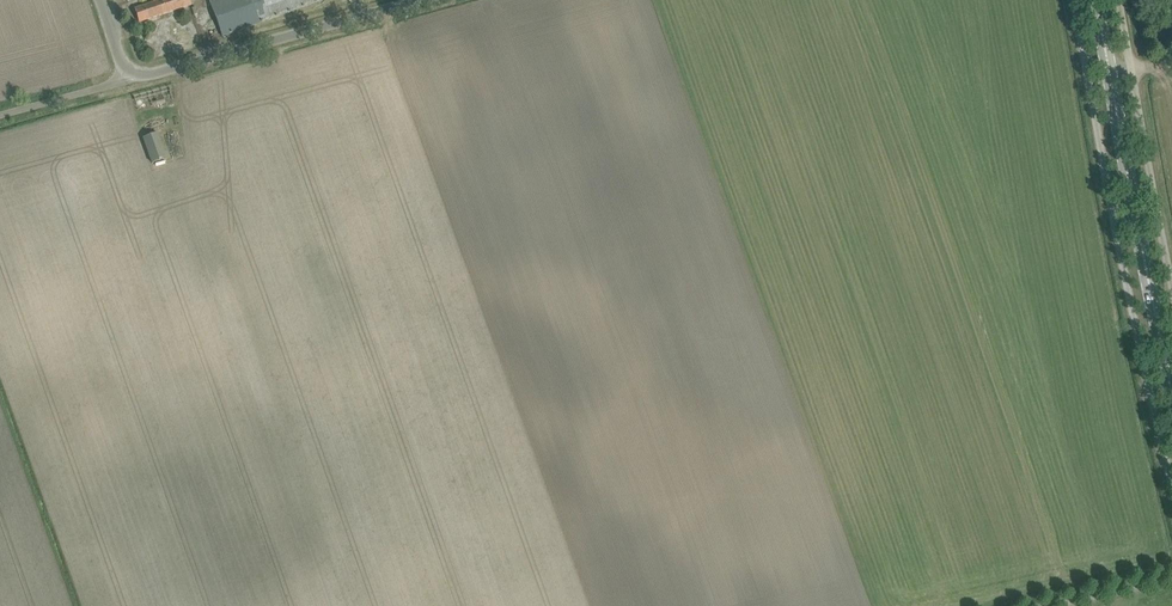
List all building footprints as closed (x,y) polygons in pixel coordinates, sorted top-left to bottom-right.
[(190,0),(153,0),(153,2),(134,8),(139,22),(191,5),(190,0)] [(210,2),(222,36),(322,0),(215,0),(210,2)] [(151,163),(167,158),(159,132),(143,137),(151,163)]
